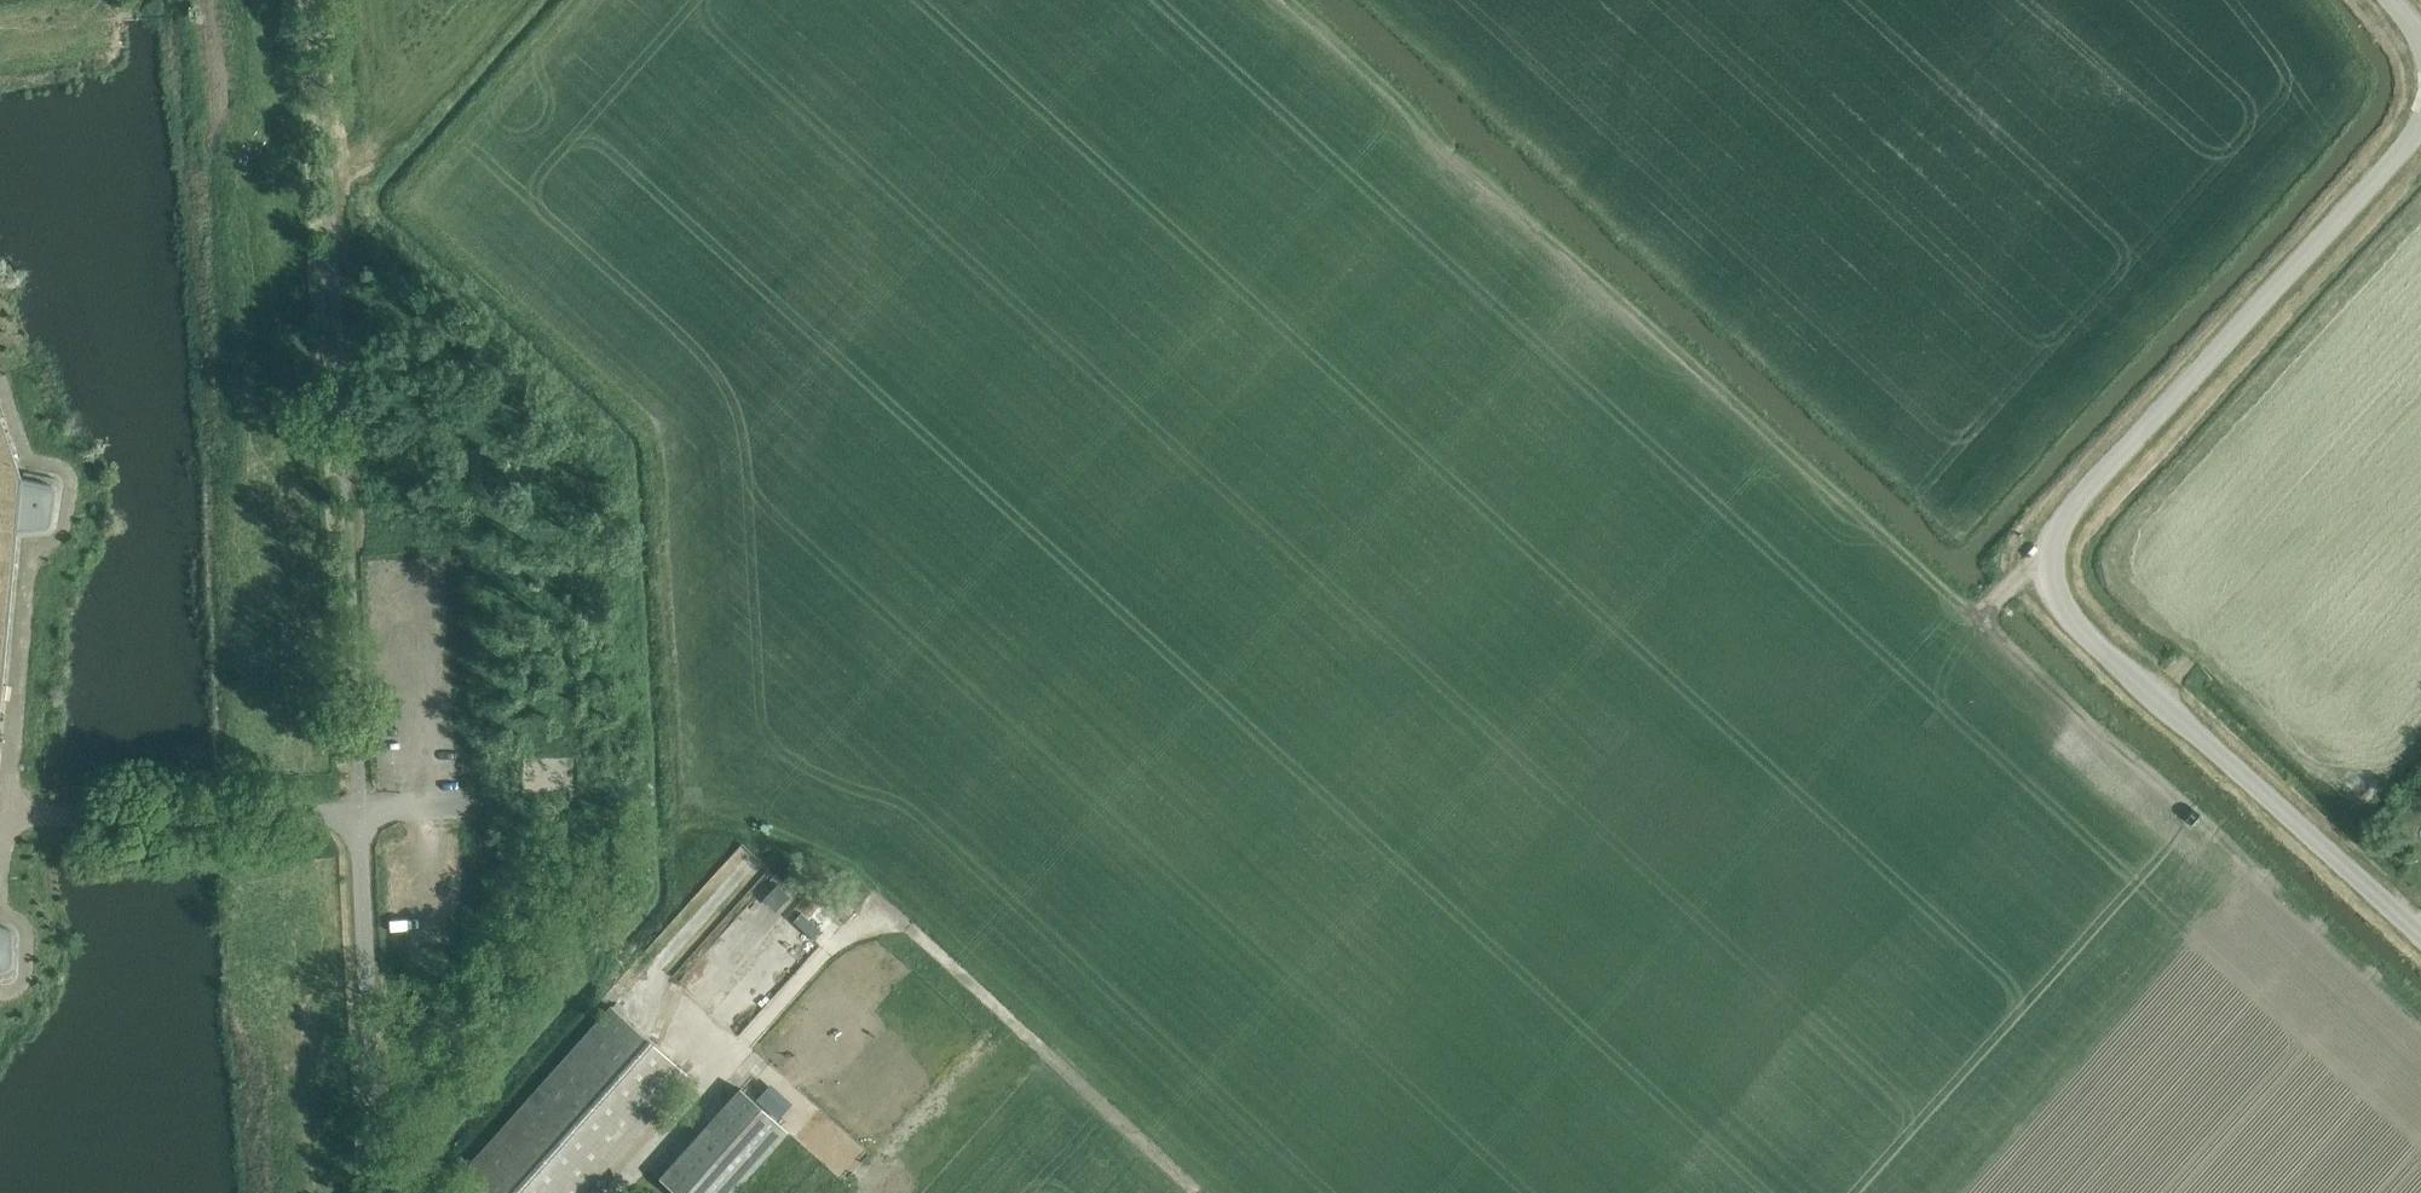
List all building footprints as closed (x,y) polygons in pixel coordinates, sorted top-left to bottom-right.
[(0,677),(13,529),(41,522),(43,522),(46,520),(47,518),(51,492),(51,487),(50,484),(48,481),(47,479),(45,479),(18,474),(0,428),(0,677)] [(3,970),(4,970),(6,968),(8,966),(10,963),(11,958),(11,931),(10,929),(8,927),(6,926),(0,924),(0,970),(3,970)] [(486,1192),(582,1192),(688,1074),(611,1005),(462,1172),(486,1192)] [(676,1192),(732,1192),(788,1130),(741,1088),(659,1178),(676,1192)]
